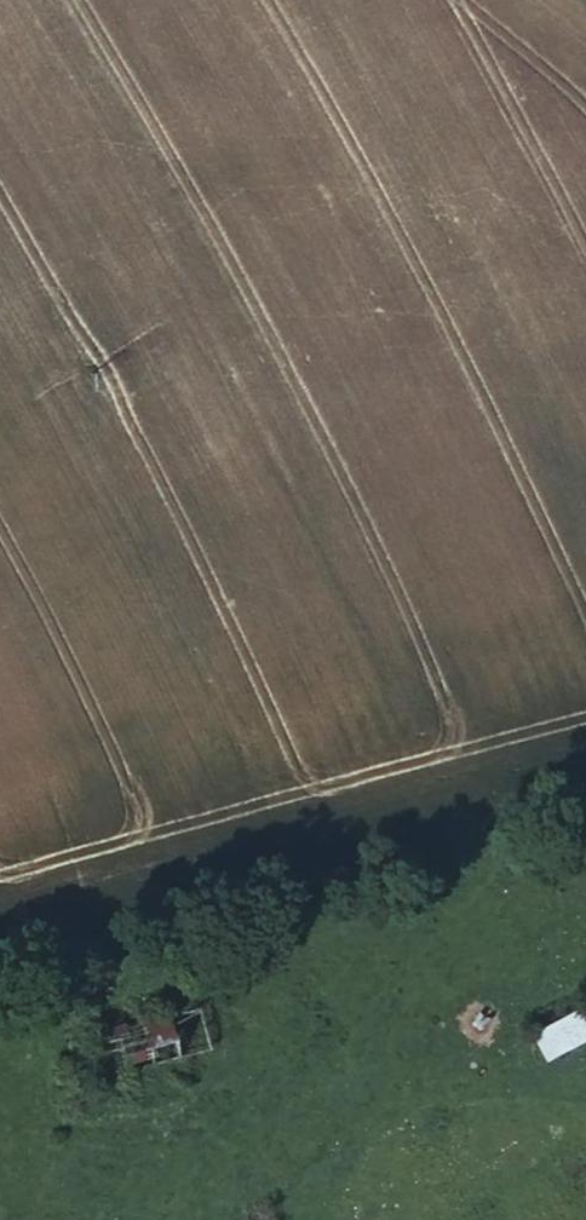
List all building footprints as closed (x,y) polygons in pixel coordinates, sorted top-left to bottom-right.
[(539,1049),(585,1024),(585,997),(527,1029),(539,1049)] [(56,1045),(63,1080),(172,1050),(159,1008),(80,1030),(84,1038),(56,1045)]
